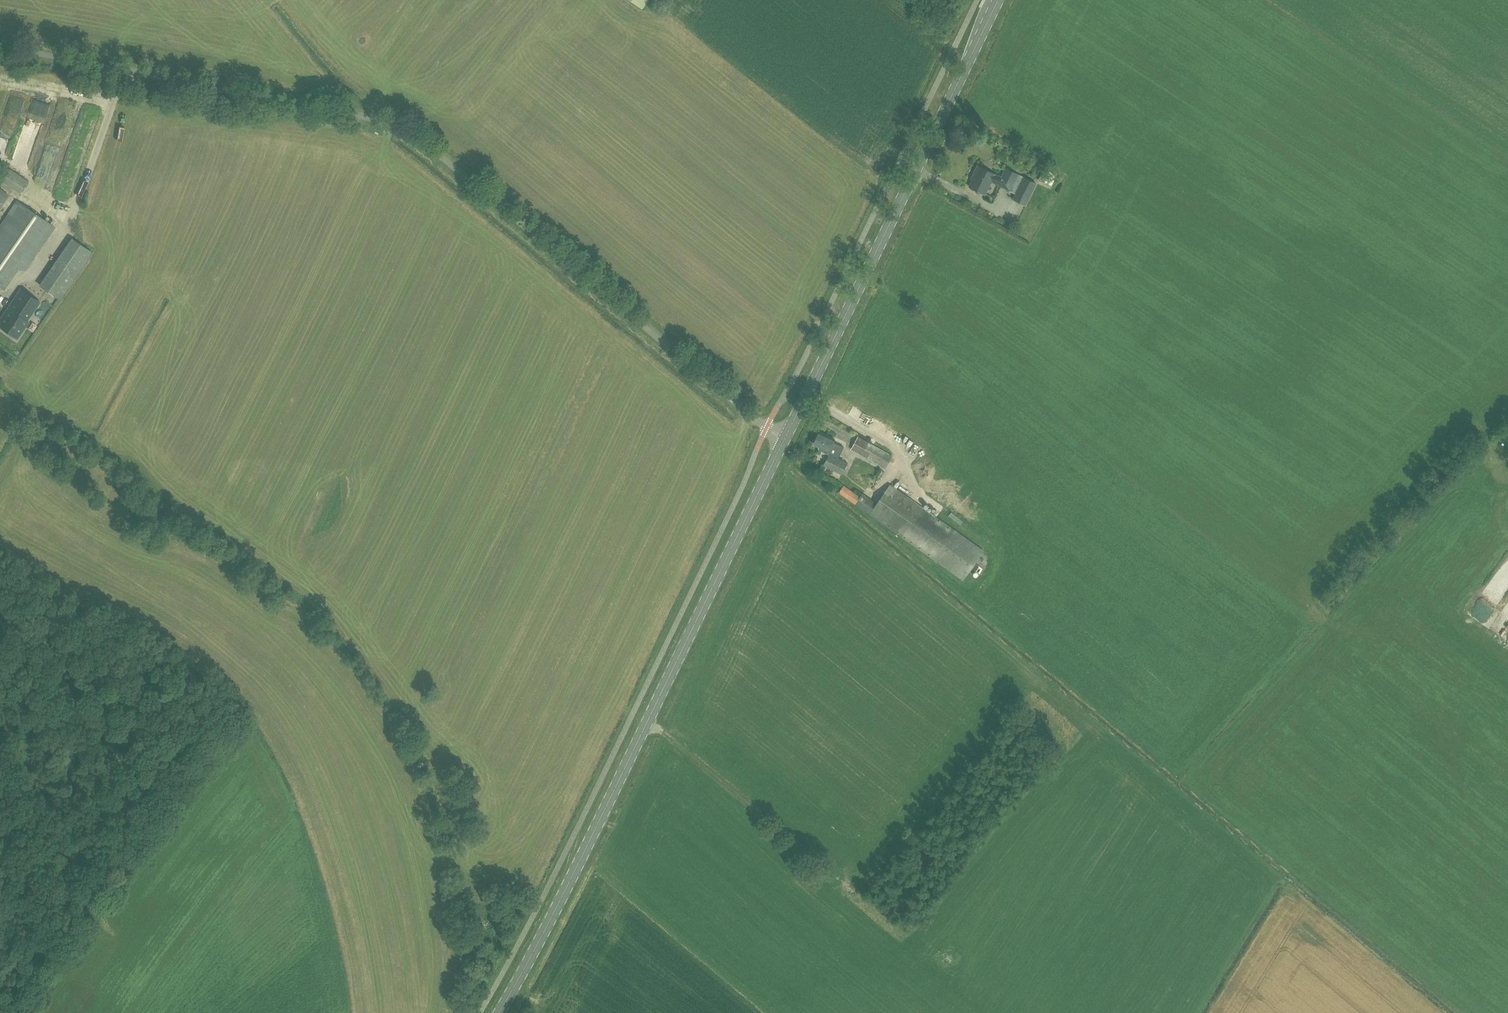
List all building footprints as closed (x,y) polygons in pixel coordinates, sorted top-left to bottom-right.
[(1026,204),(1037,183),(1007,168),(1003,177),(978,165),(971,178),(973,179),(970,186),(985,194),(992,181),(1016,193),(1014,198),(1026,204)] [(20,192),(28,181),(9,168),(1,180),(20,192)] [(1054,170),(1049,182),(1056,185),(1062,174),(1054,170)] [(8,194),(0,189),(0,206),(8,194)] [(55,226),(17,200),(0,225),(0,286),(4,289),(19,267),(24,271),(55,226)] [(75,240),(55,269),(72,281),(92,252),(75,240)] [(55,269),(48,279),(65,290),(72,281),(55,269)] [(48,279),(43,287),(50,292),(56,284),(48,279)] [(65,290),(56,284),(50,292),(59,299),(65,290)] [(0,321),(0,326),(18,338),(28,322),(27,321),(40,301),(21,289),(0,321)] [(723,374),(718,370),(715,374),(720,378),(723,374)] [(847,411),(851,414),(858,408),(854,404),(847,411)] [(866,423),(877,429),(881,420),(870,414),(866,423)] [(842,474),(848,462),(839,458),(844,447),(834,442),(835,439),(820,431),(814,443),(821,447),(820,448),(829,454),(824,465),(842,474)] [(897,442),(909,448),(913,441),(900,434),(897,442)] [(872,443),(858,436),(851,449),(865,457),(872,443)] [(893,455),(872,443),(865,457),(886,468),(893,455)] [(922,506),(891,484),(881,498),(912,519),(922,506)] [(860,496),(844,485),(839,492),(855,502),(860,496)] [(860,496),(855,502),(855,503),(860,506),(867,496),(863,493),(860,496)] [(877,503),(867,496),(860,506),(870,513),(877,503)] [(881,498),(877,503),(870,513),(964,578),(984,549),(922,506),(912,519),(881,498)]
